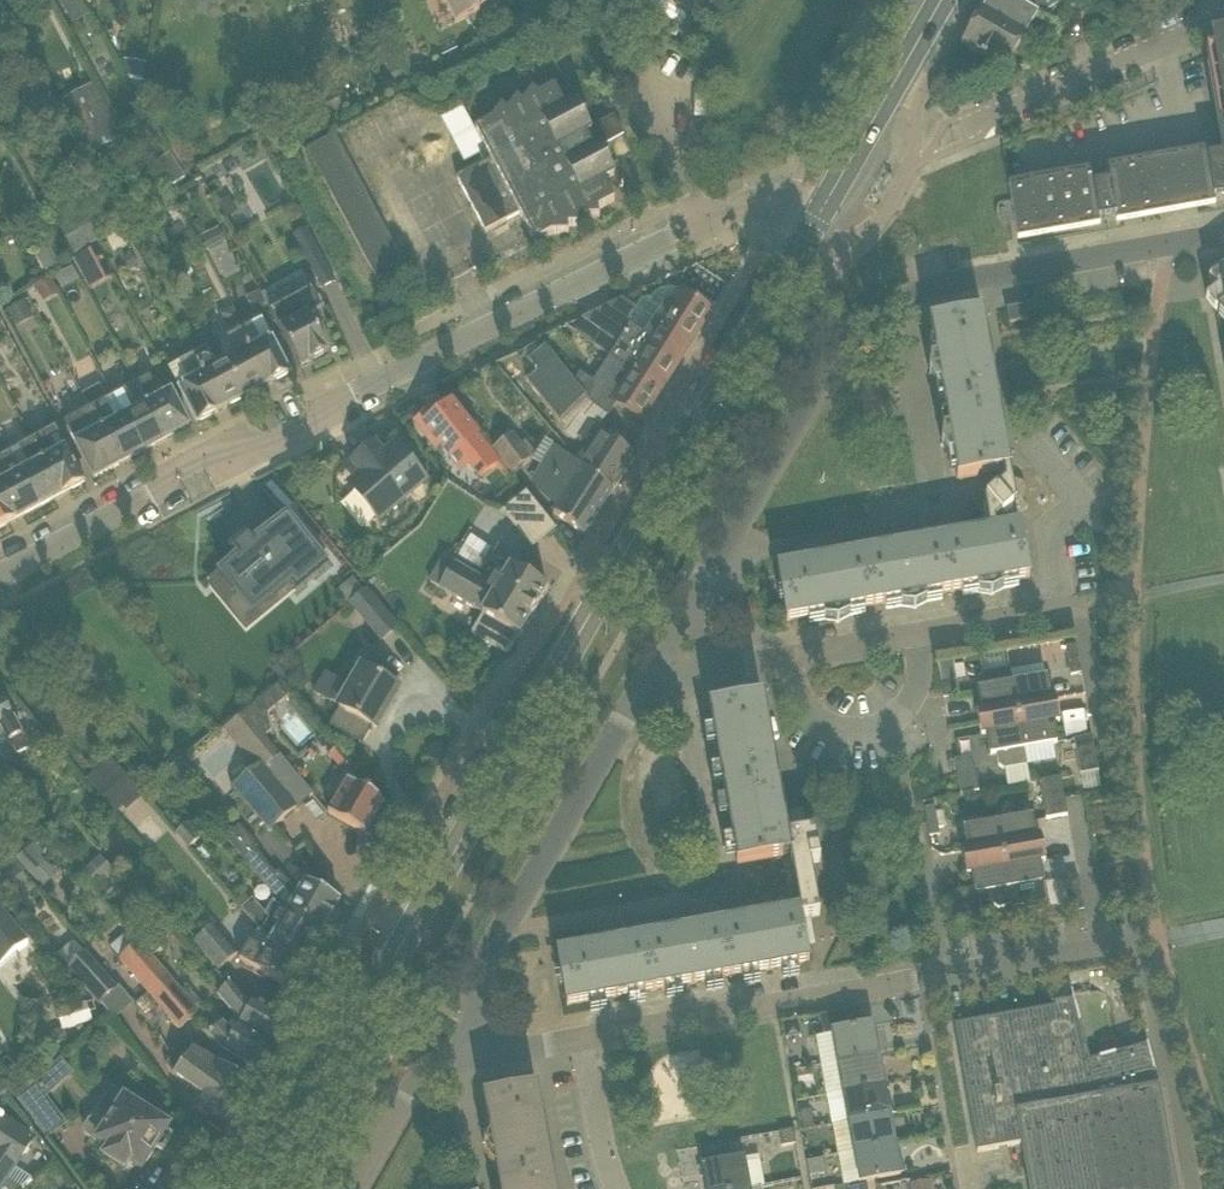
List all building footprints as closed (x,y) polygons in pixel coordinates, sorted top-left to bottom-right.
[(457,23),(481,12),(478,8),(494,0),(446,0),(457,23)] [(962,46),(1005,71),(1015,54),(1025,60),(1025,61),(1040,55),(1039,54),(1021,43),(1037,17),(1055,28),(1071,0),(990,0),(962,46)] [(0,13),(0,41),(14,33),(2,11),(0,13)] [(1018,239),(1101,224),(1100,220),(1116,217),(1116,222),(1216,204),(1215,199),(1223,198),(1223,54),(1206,57),(1207,63),(1222,145),(1223,155),(1223,157),(1208,160),(1207,157),(1206,151),(1009,186),(1018,239)] [(122,69),(127,78),(144,80),(146,64),(124,60),(122,69)] [(428,73),(424,65),(423,63),(411,69),(415,79),(428,73)] [(608,144),(598,126),(590,130),(576,103),(565,108),(555,88),(539,96),(532,92),(524,104),(517,100),(509,112),(503,108),(493,122),(476,130),(491,159),(457,178),(486,232),(520,214),(535,243),(551,235),(569,234),(569,226),(584,226),(584,218),(600,218),(599,209),(615,201),(604,181),(614,175),(600,148),(608,144)] [(377,281),(405,266),(337,136),(309,150),(377,281)] [(170,153),(146,169),(162,193),(185,177),(170,153)] [(202,177),(198,171),(191,176),(194,182),(202,177)] [(238,212),(230,197),(218,204),(226,219),(238,212)] [(87,215),(61,229),(75,254),(100,240),(87,215)] [(322,255),(307,227),(293,234),(308,262),(322,255)] [(46,271),(60,263),(51,246),(36,254),(46,271)] [(112,273),(98,246),(82,255),(95,282),(112,273)] [(132,254),(123,258),(130,270),(138,265),(132,254)] [(1207,297),(1206,297),(1214,307),(1216,310),(1217,310),(1223,305),(1223,304),(1223,302),(1223,268),(1210,279),(1217,289),(1207,297)] [(44,302),(60,292),(50,276),(34,285),(44,302)] [(662,390),(712,311),(681,292),(680,292),(676,290),(670,289),(663,291),(655,293),(651,298),(642,299),(627,323),(604,308),(582,318),(582,319),(574,332),(593,345),(610,357),(662,390)] [(300,368),(329,353),(309,317),(323,310),(312,291),(271,313),(300,368)] [(34,316),(24,300),(8,311),(18,326),(34,316)] [(1031,319),(1029,305),(1007,309),(1010,323),(1031,319)] [(958,480),(1003,471),(1010,470),(1007,451),(1000,452),(978,330),(985,328),(983,313),(930,323),(958,480)] [(266,387),(290,374),(261,320),(238,333),(266,387)] [(236,359),(225,365),(243,399),(266,387),(238,333),(225,340),(236,359)] [(539,373),(528,382),(558,419),(586,397),(574,381),(547,347),(529,362),(539,373)] [(193,357),(221,411),(243,399),(225,365),(217,369),(206,349),(193,357)] [(193,357),(179,364),(169,370),(198,423),(221,411),(193,357)] [(643,420),(644,419),(662,390),(610,357),(592,382),(579,373),(574,381),(586,397),(586,396),(595,408),(608,417),(617,404),(643,420)] [(166,440),(189,427),(171,394),(162,399),(150,378),(136,385),(166,440)] [(89,405),(106,396),(99,383),(82,391),(89,405)] [(134,414),(125,419),(143,452),(166,440),(136,385),(122,393),(134,414)] [(105,402),(91,409),(120,465),(143,452),(125,419),(117,423),(105,402)] [(479,475),(496,462),(452,405),(440,415),(436,409),(417,424),(435,447),(440,443),(449,456),(459,449),(479,475)] [(91,409),(77,417),(65,424),(94,479),(120,465),(91,409)] [(613,491),(636,456),(589,421),(579,438),(594,448),(582,467),(613,491)] [(62,496),(85,483),(67,450),(57,455),(46,434),(32,441),(62,496)] [(512,435),(494,449),(514,473),(532,459),(512,435)] [(32,441),(18,448),(9,453),(39,508),(62,496),(32,441)] [(386,457),(375,443),(352,463),(367,481),(355,492),(379,520),(427,479),(399,446),(386,457)] [(584,535),(599,513),(613,491),(582,467),(578,472),(554,446),(533,479),(557,507),(552,514),(584,535)] [(0,458),(0,489),(17,520),(39,508),(9,453),(0,458)] [(983,502),(984,503),(990,538),(1011,535),(1009,524),(1028,508),(1006,482),(983,502)] [(17,520),(0,489),(0,529),(17,520)] [(532,547),(554,529),(526,494),(504,513),(532,547)] [(253,611),(288,582),(297,593),(328,567),(288,518),(254,546),(249,540),(233,553),(238,559),(221,573),(253,611)] [(1011,535),(990,538),(794,573),(793,566),(778,568),(787,621),(1029,578),(1022,533),(1011,535)] [(484,584),(534,614),(548,590),(514,569),(520,559),(498,546),(495,552),(470,536),(458,557),(483,572),(490,561),(495,564),(485,582),(484,584)] [(473,634),(507,655),(518,637),(519,638),(534,614),(484,584),(485,582),(444,557),(430,581),(483,613),(481,615),(484,616),(473,634)] [(363,590),(353,579),(336,592),(346,604),(363,590)] [(381,640),(398,626),(368,590),(351,604),(381,640)] [(1082,673),(1077,645),(1066,647),(1071,675),(1082,673)] [(397,689),(402,680),(368,659),(361,670),(353,666),(343,684),(351,688),(340,708),(377,730),(399,691),(397,689)] [(938,664),(942,683),(952,681),(957,680),(954,665),(953,661),(938,664)] [(1049,699),(1046,678),(1013,684),(1019,717),(1058,710),(1056,697),(1049,699)] [(955,695),(952,681),(942,683),(944,697),(955,695)] [(980,690),(985,723),(1019,717),(1013,684),(980,690)] [(246,712),(245,713),(265,737),(272,731),(267,726),(268,713),(289,697),(279,685),(257,703),(246,712)] [(766,713),(763,698),(711,707),(738,864),(790,855),(787,836),(780,837),(759,714),(766,713)] [(21,734),(22,734),(3,699),(0,700),(0,747),(9,742),(18,754),(29,749),(21,734)] [(1024,749),(1057,743),(1054,723),(1060,722),(1058,710),(1019,717),(1024,749)] [(987,735),(991,755),(997,754),(1000,765),(1005,769),(1028,764),(1024,749),(1019,717),(985,723),(979,724),(981,736),(987,735)] [(1099,770),(1098,764),(1093,736),(1075,739),(1081,773),(1099,770)] [(342,770),(351,763),(339,748),(330,755),(342,770)] [(974,758),(980,786),(993,784),(987,755),(974,758)] [(973,757),(955,760),(961,796),(979,793),(973,757)] [(183,788),(195,777),(180,760),(168,770),(183,788)] [(298,807),(297,806),(263,763),(233,787),(268,831),(298,807)] [(126,788),(114,774),(96,789),(108,803),(126,788)] [(1061,777),(1039,781),(1046,819),(1068,815),(1061,777)] [(376,818),(385,802),(349,781),(329,814),(375,841),(384,826),(382,822),(376,818)] [(940,835),(935,806),(924,808),(929,837),(940,835)] [(1035,838),(1031,818),(998,824),(1004,856),(1043,849),(1041,837),(1035,838)] [(176,833),(189,848),(201,837),(189,823),(176,833)] [(998,824),(965,830),(969,850),(962,851),(965,863),(1004,856),(998,824)] [(108,852),(120,842),(107,827),(95,836),(108,852)] [(787,836),(790,855),(795,878),(801,917),(806,944),(815,943),(811,917),(820,915),(811,864),(820,862),(815,831),(787,836)] [(32,875),(46,861),(31,846),(17,860),(32,875)] [(1031,884),(1043,882),(1039,862),(1046,861),(1043,849),(1004,856),(1013,905),(1026,903),(1033,893),(1031,884)] [(333,926),(329,921),(340,901),(305,881),(298,894),(286,887),(288,883),(278,872),(274,875),(252,850),(242,859),(277,898),(274,903),(328,934),(333,926)] [(101,856),(81,874),(95,890),(115,872),(101,856)] [(976,894),(988,892),(990,901),(999,908),(1013,905),(1004,856),(965,863),(967,875),(973,874),(976,894)] [(124,873),(130,881),(144,868),(138,860),(124,873)] [(14,882),(2,868),(0,870),(0,887),(3,891),(14,882)] [(1081,889),(1078,875),(1068,877),(1070,891),(1081,889)] [(951,898),(941,899),(943,914),(954,912),(951,898)] [(306,962),(313,950),(316,952),(323,940),(320,938),(321,935),(328,935),(328,934),(274,903),(272,901),(265,915),(251,899),(241,907),(258,926),(261,931),(259,935),(306,962)] [(1,967),(28,944),(0,911),(0,966),(1,967)] [(806,944),(801,917),(574,957),(573,950),(558,953),(567,1005),(809,962),(806,944)] [(241,961),(290,990),(306,962),(259,935),(261,931),(258,926),(241,959),(241,960),(241,961)] [(194,943),(219,972),(237,956),(212,927),(194,943)] [(151,957),(139,943),(128,931),(109,948),(148,993),(167,977),(151,957)] [(163,948),(150,934),(139,943),(151,957),(163,948)] [(120,986),(88,950),(76,937),(55,955),(100,1004),(120,986)] [(213,1013),(212,1013),(207,1006),(204,1006),(203,1007),(193,993),(186,998),(167,977),(148,993),(180,1030),(196,1016),(201,1022),(199,1024),(223,1052),(259,1072),(274,1047),(239,1027),(233,1036),(213,1013)] [(274,1047),(288,1021),(253,1001),(251,1005),(232,983),(217,996),(241,1023),(239,1027),(274,1047)] [(87,1002),(56,1011),(62,1031),(65,1030),(93,1022),(87,1002)] [(1156,1078),(1147,1046),(1092,1061),(1077,1004),(955,1026),(977,1152),(1021,1145),(1029,1188),(1179,1188),(1160,1087),(1159,1087),(1156,1078)] [(874,1024),(862,1027),(859,1008),(820,1015),(824,1035),(832,1035),(837,1063),(879,1054),(874,1024)] [(68,1041),(65,1030),(62,1031),(46,1035),(49,1046),(68,1041)] [(243,1100),(253,1084),(181,1044),(171,1058),(210,1082),(212,1080),(229,1090),(228,1091),(243,1100)] [(842,1094),(885,1085),(879,1054),(837,1063),(842,1094)] [(12,1079),(21,1070),(7,1057),(0,1064),(0,1068),(12,1079)] [(198,1103),(231,1121),(243,1100),(228,1091),(229,1090),(212,1080),(210,1082),(171,1058),(166,1066),(174,1078),(202,1096),(198,1103)] [(9,1097),(0,1082),(0,1102),(9,1097)] [(47,1097),(34,1082),(18,1097),(29,1113),(47,1097)] [(847,1123),(890,1114),(885,1085),(842,1094),(847,1123)] [(538,1089),(485,1098),(502,1188),(548,1188),(533,1105),(540,1103),(538,1089)] [(142,1170),(169,1128),(125,1099),(122,1103),(112,1096),(104,1109),(114,1116),(107,1127),(97,1120),(89,1121),(84,1129),(88,1135),(110,1149),(104,1158),(125,1171),(130,1163),(142,1170)] [(799,1126),(812,1124),(810,1111),(797,1114),(799,1126)] [(34,1177),(17,1166),(35,1139),(4,1120),(5,1117),(0,1113),(0,1188),(23,1188),(34,1177)] [(896,1145),(890,1114),(847,1123),(853,1154),(896,1145)] [(796,1144),(794,1129),(779,1132),(782,1146),(796,1144)] [(732,1159),(730,1144),(705,1148),(707,1163),(732,1159)] [(901,1175),(896,1145),(853,1154),(860,1185),(901,1175)] [(707,1188),(749,1188),(744,1159),(703,1166),(707,1188)] [(822,1160),(810,1162),(812,1176),(825,1174),(822,1160)] [(910,1183),(911,1188),(931,1188),(929,1180),(910,1183)]
